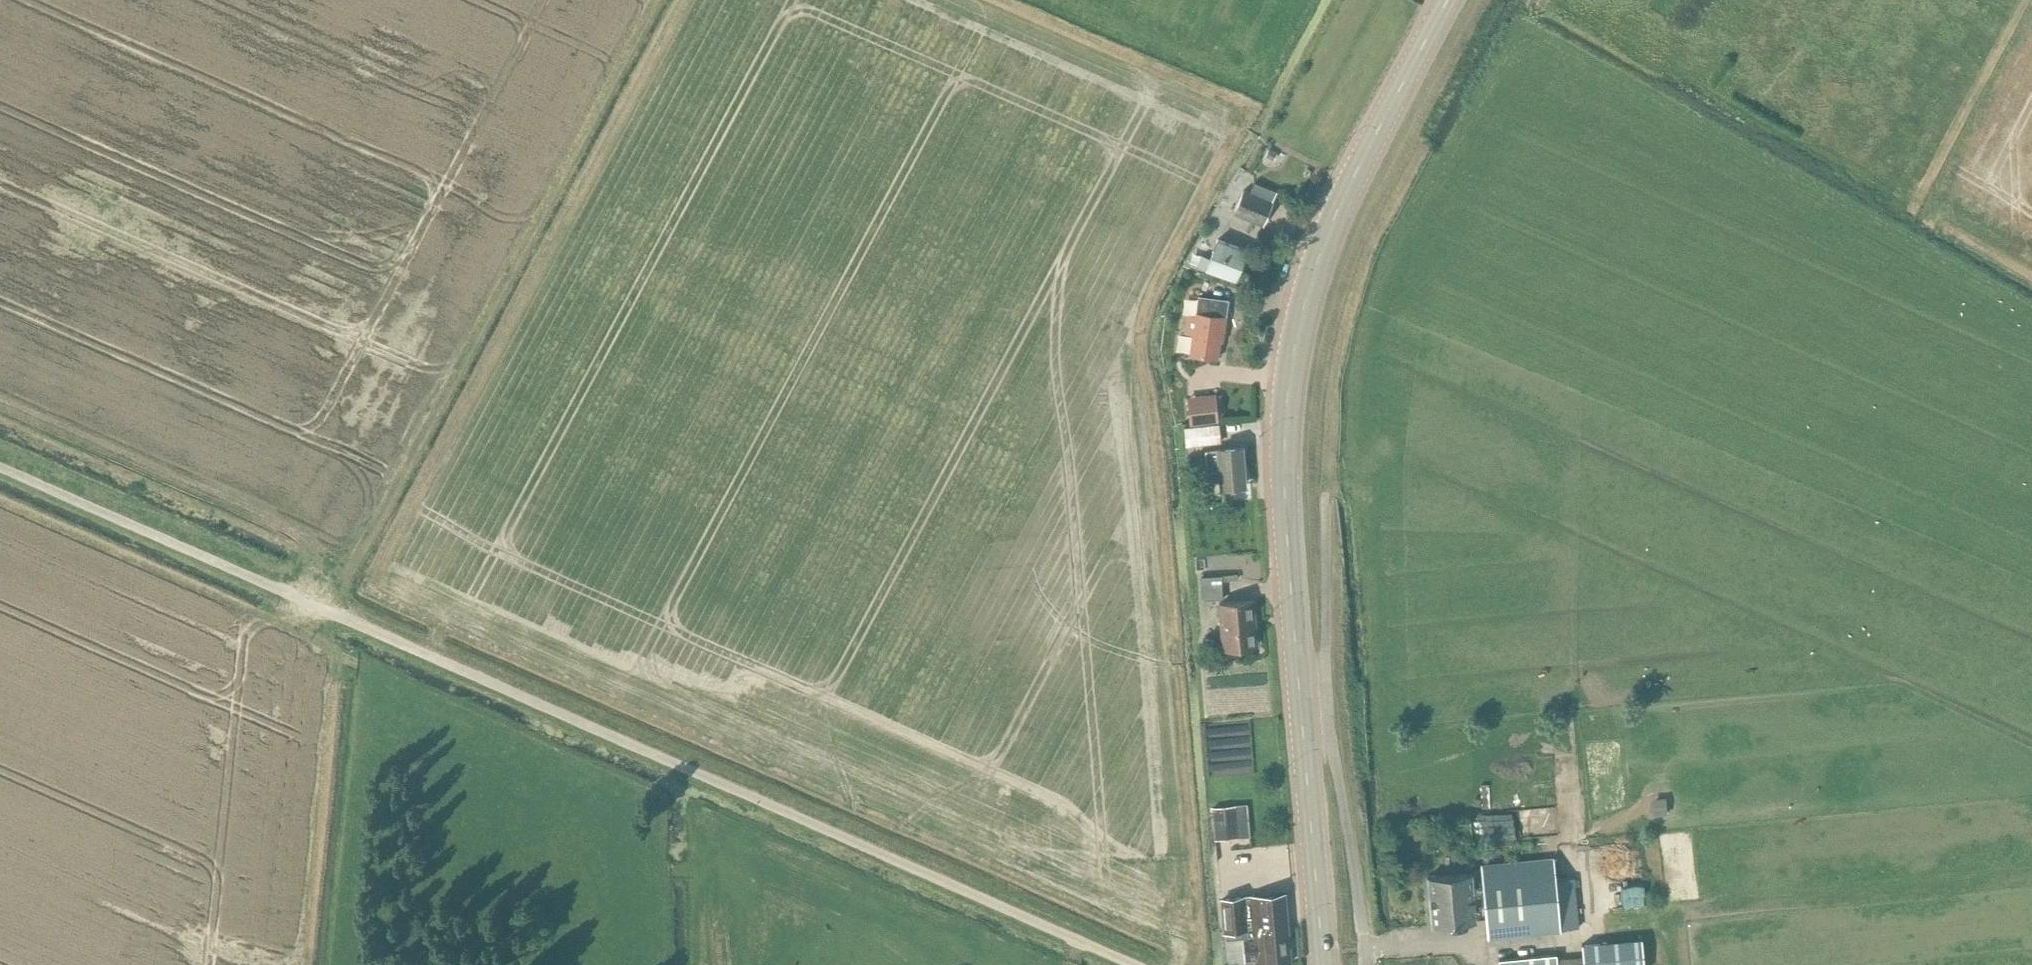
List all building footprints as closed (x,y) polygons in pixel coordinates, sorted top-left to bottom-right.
[(1268,148),(1264,156),(1273,160),(1277,153),(1268,148)] [(1243,187),(1232,213),(1263,226),(1273,202),(1262,197),(1263,196),(1243,187)] [(1235,282),(1247,250),(1217,238),(1209,259),(1201,256),(1196,266),(1205,270),(1235,282)] [(1223,342),(1228,300),(1199,296),(1196,315),(1186,314),(1183,334),(1193,335),(1190,355),(1218,359),(1220,341),(1223,342)] [(1205,395),(1203,395),(1206,423),(1208,423),(1217,422),(1215,394),(1205,395)] [(1183,430),(1185,449),(1220,445),(1218,427),(1183,430)] [(1234,447),(1204,449),(1206,472),(1216,471),(1220,470),(1221,486),(1245,484),(1242,448),(1241,446),(1234,447)] [(1201,600),(1222,599),(1221,580),(1238,579),(1238,574),(1199,576),(1201,600)] [(1223,648),(1256,645),(1253,600),(1220,603),(1223,648)] [(1665,801),(1652,801),(1652,818),(1666,818),(1665,801)] [(1246,806),(1211,809),(1215,843),(1249,839),(1246,806)] [(1555,879),(1553,857),(1481,864),(1483,884),(1473,885),(1472,872),(1426,876),(1430,925),(1476,921),(1476,915),(1486,914),(1487,936),(1578,927),(1574,877),(1555,879)] [(1284,893),(1249,897),(1250,899),(1243,900),(1243,897),(1221,899),(1224,931),(1241,930),(1245,964),(1260,964),(1291,962),(1284,893)] [(1499,959),(1500,964),(1644,964),(1643,952),(1641,938),(1580,944),(1581,956),(1557,957),(1556,953),(1499,959)]
